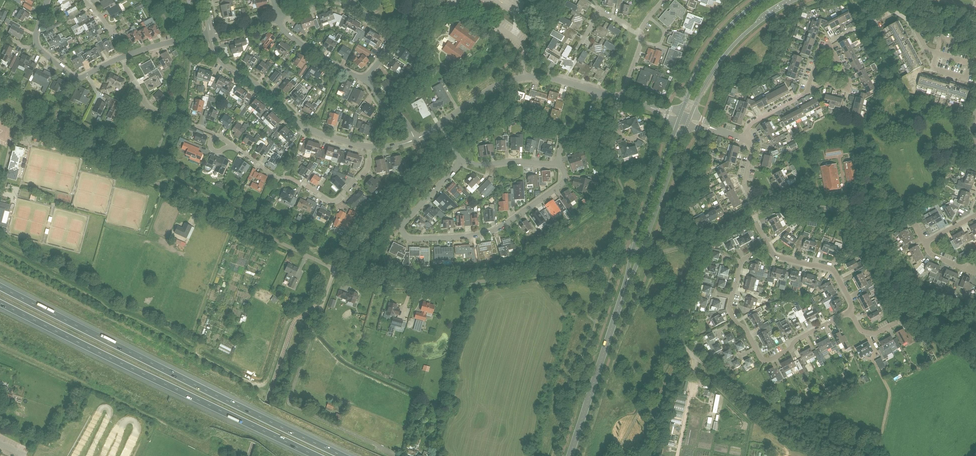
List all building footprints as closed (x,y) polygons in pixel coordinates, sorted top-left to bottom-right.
[(20,3),(21,1),(25,3),(24,6),(30,10),(33,6),(32,5),(34,0),(15,0),(20,3)] [(70,4),(68,2),(71,0),(61,0),(63,4),(61,5),(61,6),(57,8),(58,11),(62,9),(70,4)] [(107,10),(116,5),(113,0),(105,0),(100,3),(105,11),(107,10)] [(233,4),(232,0),(230,0),(228,0),(225,1),(225,5),(221,6),(222,12),(231,10),(231,6),(233,6),(233,4)] [(407,4),(419,11),(426,0),(409,0),(407,4)] [(572,10),(579,14),(582,9),(586,11),(590,6),(585,3),(587,0),(586,0),(580,0),(580,1),(577,7),(567,1),(564,6),(567,7),(572,10)] [(617,2),(616,7),(620,8),(619,14),(628,16),(630,6),(622,4),(623,0),(618,0),(617,2)] [(687,6),(695,9),(697,3),(694,2),(695,0),(689,0),(687,6)] [(665,13),(659,19),(668,27),(673,21),(672,20),(676,14),(678,16),(683,20),(686,9),(677,1),(674,5),(673,3),(669,8),(670,9),(666,14),(665,13)] [(70,16),(79,11),(75,5),(71,7),(70,4),(62,9),(63,11),(65,11),(66,10),(70,16)] [(116,5),(107,10),(112,19),(117,16),(120,15),(123,13),(118,4),(116,5)] [(20,9),(15,17),(23,22),(26,17),(28,18),(30,15),(20,9)] [(231,10),(222,12),(223,19),(232,17),(231,10)] [(581,16),(579,14),(572,10),(570,13),(575,16),(571,22),(561,17),(558,21),(564,24),(573,30),(574,27),(576,28),(577,29),(579,28),(584,21),(579,18),(581,16)] [(79,23),(88,18),(84,12),(80,14),(79,11),(70,16),(69,17),(70,20),(71,21),(76,18),(79,23)] [(340,23),(341,20),(342,18),(342,16),(335,13),(333,14),(331,11),(325,13),(328,22),(329,25),(337,22),(340,23)] [(843,14),(847,21),(852,19),(848,11),(843,14)] [(322,24),(328,22),(325,13),(319,16),(321,22),(318,23),(320,28),(321,30),(324,29),(322,24)] [(688,13),(683,28),(686,29),(685,32),(692,35),(693,31),(692,31),(695,22),(701,24),(703,19),(688,13)] [(842,24),(847,21),(843,14),(838,16),(842,24)] [(355,21),(353,20),(353,19),(349,16),(347,19),(348,20),(346,23),(344,22),(345,22),(341,20),(340,23),(339,26),(341,28),(342,27),(345,29),(347,28),(347,27),(350,29),(355,21)] [(845,30),(842,24),(838,16),(833,19),(837,27),(839,25),(843,32),(845,30)] [(320,28),(318,23),(317,21),(314,22),(312,17),(306,19),(309,28),(315,26),(316,29),(320,28)] [(18,24),(11,20),(6,18),(4,22),(12,26),(9,33),(20,39),(24,32),(17,27),(18,24)] [(89,30),(97,25),(94,18),(90,21),(88,18),(79,23),(78,24),(78,26),(79,26),(79,27),(80,27),(85,24),(89,30)] [(820,19),(817,18),(816,22),(818,23),(821,24),(823,25),(825,29),(827,27),(829,31),(832,30),(830,26),(828,22),(820,19)] [(304,29),(309,28),(306,19),(300,21),(301,24),(301,25),(299,26),(299,25),(298,25),(297,24),(294,27),(295,28),(296,28),(300,31),(300,32),(303,33),(304,35),(305,33),(304,29)] [(832,30),(837,27),(833,19),(828,22),(830,26),(832,30)] [(152,38),(157,35),(161,33),(158,28),(154,21),(145,26),(146,28),(147,29),(151,36),(152,38)] [(357,29),(360,24),(355,21),(350,29),(357,33),(352,41),(356,43),(358,38),(362,32),(357,29)] [(818,23),(816,22),(813,21),(811,25),(808,23),(807,25),(819,29),(821,24),(818,23)] [(598,36),(602,39),(607,42),(609,39),(604,36),(608,30),(618,36),(621,31),(606,22),(603,28),(599,25),(595,31),(600,34),(598,36)] [(950,100),(965,105),(969,89),(955,85),(955,83),(950,82),(950,83),(921,75),(922,72),(923,72),(925,68),(923,66),(922,66),(908,39),(909,39),(907,34),(905,35),(898,22),(884,29),(892,43),(894,46),(893,46),(908,74),(902,77),(902,79),(909,93),(915,94),(916,90),(946,99),(946,98),(950,99),(950,100)] [(479,37),(459,23),(450,36),(458,42),(455,46),(449,42),(443,50),(458,61),(464,53),(458,48),(461,44),(470,50),(479,37)] [(571,32),(573,30),(564,24),(562,27),(566,30),(563,36),(553,30),(550,35),(554,37),(558,40),(565,44),(568,38),(572,41),(576,35),(571,32)] [(47,41),(56,36),(53,30),(55,29),(55,27),(54,25),(46,29),(48,32),(44,34),(47,41)] [(97,25),(89,30),(92,36),(90,37),(90,38),(90,39),(91,41),(96,38),(99,36),(97,34),(101,32),(97,25)] [(817,35),(819,29),(807,25),(806,27),(807,27),(806,31),(809,32),(817,35)] [(138,32),(137,30),(134,26),(131,27),(134,32),(128,35),(133,44),(141,39),(138,32)] [(151,36),(147,29),(146,28),(138,32),(141,39),(142,41),(151,36)] [(367,39),(371,41),(375,34),(374,33),(375,32),(369,29),(367,33),(368,34),(367,35),(365,34),(363,39),(366,41),(367,39)] [(815,40),(817,35),(809,32),(807,37),(815,40)] [(274,45),(271,42),(275,39),(268,33),(262,41),(266,44),(263,48),(264,48),(262,50),(267,54),(274,45)] [(670,36),(667,43),(671,44),(671,46),(672,46),(676,48),(677,48),(678,43),(683,45),(685,42),(686,42),(687,39),(685,38),(686,35),(680,33),(679,36),(676,36),(675,37),(670,36)] [(328,37),(323,45),(329,48),(328,50),(331,52),(337,43),(337,42),(338,41),(339,39),(341,35),(338,34),(337,37),(334,35),(333,37),(330,35),(328,37)] [(375,34),(371,41),(376,44),(374,48),(377,50),(381,44),(378,42),(381,37),(375,34)] [(71,38),(71,37),(69,37),(66,39),(66,38),(63,38),(61,39),(58,35),(56,36),(47,41),(51,47),(55,45),(56,48),(60,46),(67,42),(72,39),(71,38)] [(96,38),(98,43),(103,50),(105,49),(107,53),(114,49),(109,40),(103,44),(102,42),(99,36),(96,38)] [(553,49),(558,40),(554,37),(545,51),(551,55),(548,59),(554,62),(556,58),(559,59),(564,51),(562,49),(559,53),(553,49)] [(813,45),(815,40),(807,37),(805,43),(813,45)] [(234,41),(235,45),(231,46),(233,54),(243,51),(241,46),(246,45),(245,38),(234,41)] [(612,45),(607,42),(602,39),(599,44),(595,42),(591,48),(596,50),(594,53),(599,56),(603,58),(605,55),(600,53),(604,46),(614,52),(617,47),(612,45)] [(842,49),(850,44),(847,39),(845,40),(839,43),(842,49)] [(67,42),(60,46),(61,49),(57,51),(61,57),(70,53),(66,47),(68,46),(68,44),(67,42)] [(281,42),(276,49),(285,55),(283,58),(287,61),(291,56),(288,54),(288,55),(286,53),(291,47),(288,45),(287,46),(281,42)] [(100,52),(103,50),(98,43),(96,44),(96,46),(97,47),(96,48),(96,47),(95,47),(94,47),(94,48),(93,48),(93,49),(91,51),(96,59),(102,56),(100,52)] [(811,51),(813,45),(805,43),(804,45),(801,44),(800,47),(803,48),(811,51)] [(371,52),(358,44),(356,48),(368,56),(371,52)] [(845,54),(852,49),(850,44),(842,49),(845,54)] [(0,57),(0,59),(7,62),(8,59),(11,60),(8,66),(12,68),(17,57),(13,56),(10,55),(13,49),(6,45),(0,57)] [(573,68),(575,65),(578,59),(575,57),(573,62),(566,58),(572,48),(568,45),(564,51),(559,59),(559,60),(562,61),(560,64),(563,66),(562,67),(568,71),(570,66),(573,68)] [(344,57),(342,59),(346,61),(352,51),(343,46),(338,53),(344,57)] [(398,60),(402,63),(405,65),(406,66),(408,63),(409,64),(410,63),(411,60),(412,59),(409,57),(408,57),(410,54),(401,48),(398,51),(397,53),(396,53),(397,53),(396,55),(400,58),(398,60)] [(809,56),(811,51),(803,48),(801,53),(809,56)] [(649,49),(646,59),(651,61),(651,60),(653,61),(652,63),(657,65),(662,52),(657,50),(656,53),(654,52),(654,51),(649,49)] [(847,59),(855,54),(852,49),(845,54),(847,59)] [(589,73),(591,70),(594,64),(591,62),(589,67),(582,63),(588,53),(583,50),(581,53),(582,54),(578,59),(575,65),(580,68),(578,72),(583,76),(586,71),(589,73)] [(668,52),(663,65),(667,66),(666,67),(672,69),(674,64),(675,64),(678,56),(681,57),(682,53),(675,50),(674,50),(673,53),(672,52),(672,53),(668,52)] [(89,63),(96,59),(91,51),(85,54),(84,52),(82,52),(80,53),(84,61),(87,59),(89,63)] [(163,60),(160,62),(164,69),(171,65),(169,62),(172,60),(167,52),(161,55),(163,60)] [(82,62),(84,61),(80,53),(78,54),(77,56),(78,57),(72,61),(77,70),(84,66),(82,62)] [(299,54),(293,63),(301,69),(298,74),(301,76),(306,68),(304,66),(306,62),(304,61),(306,59),(299,54)] [(850,64),(858,60),(855,54),(847,59),(850,64)] [(18,57),(11,71),(14,72),(16,67),(17,68),(19,65),(26,69),(26,68),(32,71),(36,64),(30,61),(31,59),(23,55),(21,59),(18,57)] [(248,55),(243,61),(250,66),(253,68),(257,63),(258,60),(260,58),(258,57),(256,55),(254,57),(253,59),(248,55)] [(357,57),(353,60),(356,62),(361,68),(368,61),(368,60),(369,59),(367,57),(366,58),(364,56),(363,55),(359,59),(357,57)] [(792,60),(800,63),(802,58),(794,55),(792,60)] [(604,59),(603,58),(599,56),(594,64),(591,70),(596,73),(593,78),(599,81),(602,77),(605,78),(610,69),(607,68),(604,72),(598,68),(604,59)] [(154,74),(159,71),(157,68),(156,69),(151,60),(140,66),(145,75),(152,71),(154,74)] [(405,65),(402,63),(398,60),(397,60),(395,62),(392,60),(390,63),(388,63),(388,64),(387,65),(387,66),(395,72),(399,67),(402,69),(405,65)] [(799,69),(800,63),(792,60),(791,63),(789,62),(788,65),(790,66),(799,69)] [(853,69),(860,65),(858,60),(850,64),(853,69)] [(262,62),(256,70),(263,74),(267,69),(269,71),(274,65),(268,61),(266,64),(262,62)] [(314,63),(308,72),(318,78),(323,70),(316,66),(317,65),(314,63)] [(864,69),(866,68),(863,63),(860,65),(853,69),(856,74),(857,73),(863,70),(863,69),(864,69)] [(797,74),(799,69),(790,66),(788,71),(797,74)] [(654,75),(656,71),(649,68),(648,72),(642,70),(637,82),(646,85),(648,81),(649,81),(651,74),(654,75)] [(203,80),(206,71),(199,69),(198,75),(194,74),(193,81),(196,82),(197,78),(203,80)] [(867,74),(864,69),(863,69),(863,70),(857,73),(859,78),(867,74)] [(45,74),(43,73),(38,70),(34,78),(33,81),(38,84),(40,81),(46,83),(47,81),(50,82),(54,74),(46,71),(45,74)] [(276,72),(270,79),(275,84),(279,78),(282,80),(285,77),(287,74),(284,72),(283,74),(278,70),(276,72)] [(290,70),(287,74),(285,77),(289,80),(294,73),(290,70)] [(163,78),(160,73),(159,71),(154,74),(155,76),(145,82),(149,91),(160,85),(156,77),(159,77),(160,79),(163,78)] [(211,86),(214,80),(211,79),(213,73),(206,71),(203,80),(209,81),(208,85),(211,86)] [(663,73),(660,72),(656,71),(654,75),(653,77),(657,79),(653,89),(662,92),(664,87),(665,88),(668,80),(661,78),(663,73)] [(795,79),(797,74),(788,71),(787,77),(795,79)] [(104,85),(101,90),(109,94),(111,88),(109,87),(111,84),(114,85),(115,85),(121,88),(124,81),(114,76),(115,75),(111,74),(107,82),(108,82),(106,86),(104,85)] [(862,83),(870,79),(867,74),(859,78),(862,83)] [(226,80),(224,79),(224,78),(224,77),(222,76),(221,76),(221,77),(220,77),(218,82),(214,80),(211,86),(211,87),(216,90),(217,87),(221,89),(222,88),(226,80)] [(54,83),(51,89),(54,90),(60,93),(63,94),(66,89),(63,88),(66,82),(59,79),(57,85),(54,83)] [(286,93),(293,85),(294,87),(297,83),(293,79),(290,83),(286,80),(280,87),(286,93)] [(865,88),(872,84),(870,79),(862,83),(865,88)] [(228,96),(230,92),(232,90),(229,88),(231,83),(226,80),(222,88),(225,90),(223,93),(228,96)] [(343,80),(339,90),(344,92),(341,98),(347,100),(351,92),(348,90),(351,84),(343,80)] [(388,80),(382,84),(387,93),(395,88),(394,88),(399,85),(395,80),(390,83),(388,80)] [(439,100),(430,105),(433,111),(450,101),(442,87),(445,85),(442,80),(439,81),(441,84),(433,88),(439,100)] [(291,97),(293,100),(295,101),(299,105),(303,101),(302,100),(305,97),(302,94),(303,92),(303,90),(300,87),(301,85),(299,83),(290,93),(293,95),(291,97)] [(870,92),(872,91),(875,89),(872,84),(865,88),(867,93),(870,92)] [(781,88),(785,96),(790,93),(786,86),(781,88)] [(230,92),(231,93),(230,95),(234,98),(235,98),(236,96),(239,98),(244,91),(239,87),(236,92),(232,89),(232,90),(230,92)] [(75,93),(71,101),(75,103),(76,99),(83,102),(82,103),(86,104),(89,99),(85,98),(88,91),(81,88),(78,95),(75,93)] [(780,99),(785,96),(781,88),(778,90),(776,91),(780,99)] [(355,89),(352,95),(349,102),(352,103),(353,101),(359,104),(364,93),(355,89)] [(528,96),(526,95),(526,94),(517,91),(514,100),(523,103),(524,99),(530,101),(531,100),(532,97),(534,91),(530,90),(528,96)] [(550,90),(549,95),(547,100),(556,102),(554,110),(557,111),(558,108),(560,101),(557,100),(559,93),(550,90)] [(153,96),(155,98),(160,103),(166,98),(159,91),(153,96)] [(249,94),(244,91),(239,98),(237,100),(240,102),(241,103),(243,104),(246,106),(249,101),(252,97),(249,94)] [(775,101),(780,99),(776,91),(771,94),(775,101)] [(864,100),(874,95),(872,91),(870,92),(867,93),(866,94),(861,93),(861,95),(860,95),(859,98),(860,98),(864,100)] [(549,95),(541,93),(537,92),(535,98),(534,101),(531,100),(530,101),(528,109),(537,112),(541,100),(547,102),(547,100),(549,95)] [(109,105),(111,101),(112,98),(105,94),(103,97),(107,99),(106,103),(108,103),(107,104),(109,105)] [(428,101),(424,94),(420,96),(422,99),(412,104),(414,108),(417,107),(418,108),(418,107),(420,111),(419,111),(423,118),(431,114),(427,107),(424,103),(428,101)] [(752,101),(748,99),(745,94),(743,96),(744,97),(745,97),(746,98),(744,99),(743,102),(746,103),(749,104),(750,105),(753,109),(758,106),(754,100),(752,101)] [(770,104),(775,101),(771,94),(766,96),(770,104)] [(204,103),(207,104),(208,101),(209,98),(209,96),(205,95),(205,97),(203,96),(202,101),(201,101),(196,100),(195,103),(194,105),(192,105),(191,109),(193,110),(201,112),(202,109),(204,103)] [(766,96),(763,98),(762,95),(759,97),(765,107),(770,104),(766,96)] [(312,105),(308,103),(311,98),(308,96),(302,104),(305,106),(303,109),(310,114),(314,108),(316,109),(318,105),(314,102),(312,105)] [(835,106),(837,98),(831,96),(829,105),(829,108),(834,109),(835,106)] [(760,109),(765,107),(759,97),(754,100),(758,106),(760,109)] [(112,108),(107,117),(115,120),(120,108),(116,106),(118,102),(113,99),(109,106),(112,108)] [(253,108),(255,110),(261,103),(256,99),(254,102),(252,104),(249,101),(246,106),(245,107),(248,109),(250,111),(253,108)] [(816,111),(821,108),(816,99),(811,101),(815,109),(816,111)] [(99,100),(93,111),(100,115),(106,104),(99,100)] [(210,109),(211,106),(211,105),(210,102),(209,102),(208,101),(207,104),(206,109),(205,111),(208,112),(206,118),(213,121),(217,112),(210,109)] [(370,116),(375,110),(364,101),(355,112),(359,114),(360,115),(363,111),(370,116)] [(746,103),(743,102),(741,101),(739,106),(747,109),(749,104),(746,103)] [(816,111),(815,109),(811,101),(806,104),(810,112),(814,110),(814,112),(816,111)] [(263,104),(262,104),(261,103),(255,110),(260,114),(258,117),(259,118),(260,119),(265,114),(262,112),(266,107),(265,107),(265,106),(263,104)] [(805,115),(805,114),(810,112),(806,104),(801,107),(802,108),(805,115)] [(745,115),(747,109),(739,106),(738,109),(736,108),(735,111),(737,112),(745,115)] [(806,116),(805,114),(805,115),(802,108),(797,111),(801,119),(806,116)] [(557,111),(554,110),(551,109),(549,118),(558,121),(561,112),(557,111)] [(341,120),(341,119),(342,114),(343,113),(336,111),(335,115),(330,114),(327,123),(335,126),(337,119),(341,120)] [(745,115),(737,112),(735,111),(733,116),(735,117),(743,120),(745,115)] [(796,121),(801,119),(797,111),(792,113),(796,121)] [(270,123),(276,117),(272,112),(268,116),(265,114),(260,119),(262,121),(263,122),(265,119),(270,123)] [(359,114),(355,112),(353,120),(346,118),(347,115),(342,114),(341,119),(345,121),(343,128),(350,130),(352,123),(356,124),(359,114)] [(791,124),(796,121),(792,113),(787,116),(791,124)] [(225,114),(220,122),(225,125),(223,128),(226,129),(227,128),(231,123),(233,120),(225,114)] [(792,126),(791,124),(787,116),(781,119),(786,127),(789,125),(790,127),(792,126)] [(274,133),(278,129),(279,128),(277,125),(281,121),(276,117),(270,123),(274,128),(272,130),(274,133)] [(618,123),(621,131),(630,128),(631,127),(629,120),(630,119),(630,117),(627,118),(627,120),(618,123)] [(642,126),(641,123),(639,123),(637,117),(630,119),(629,120),(631,127),(632,127),(639,125),(640,126),(642,126)] [(741,126),(743,120),(735,117),(733,123),(741,126)] [(358,121),(356,127),(361,129),(360,133),(366,134),(369,135),(370,131),(373,124),(369,123),(368,122),(367,125),(363,124),(363,122),(358,121)] [(764,131),(772,127),(769,122),(767,123),(762,126),(764,131)] [(239,138),(245,129),(246,131),(251,124),(248,123),(247,124),(245,123),(242,127),(237,123),(232,130),(237,134),(236,136),(239,138)] [(642,132),(640,126),(639,125),(632,127),(632,129),(634,135),(640,133),(640,135),(647,136),(645,131),(642,132)] [(775,132),(773,129),(775,128),(774,126),(772,127),(764,131),(767,136),(775,132)] [(283,138),(290,131),(285,127),(280,131),(278,129),(274,133),(272,135),(275,137),(277,135),(279,137),(281,135),(283,138)] [(290,131),(283,138),(286,140),(284,142),(286,144),(284,146),(287,149),(292,143),(290,140),(294,136),(290,131)] [(246,132),(242,137),(245,139),(243,141),(250,146),(253,142),(256,144),(260,137),(257,135),(254,139),(249,136),(249,134),(246,132)] [(777,137),(775,132),(767,136),(770,142),(771,141),(777,137)] [(197,133),(194,140),(204,144),(207,137),(197,133)] [(503,141),(497,141),(497,151),(505,150),(505,142),(508,142),(508,135),(503,136),(503,141)] [(517,138),(511,138),(511,150),(519,150),(519,143),(522,143),(522,135),(517,135),(517,138)] [(781,142),(780,139),(782,138),(781,135),(777,137),(771,141),(770,142),(771,145),(773,144),(774,146),(781,142)] [(528,140),(525,150),(533,152),(535,145),(538,146),(539,146),(540,140),(540,139),(534,138),(533,141),(528,140)] [(314,143),(312,142),(313,141),(312,141),(311,141),(310,141),(309,140),(309,141),(308,141),(307,146),(302,145),(300,152),(305,153),(306,150),(312,152),(314,143)] [(268,153),(270,150),(274,143),(272,141),(267,148),(264,146),(265,143),(261,141),(259,141),(257,144),(259,146),(255,151),(262,156),(265,151),(268,153)] [(621,151),(627,149),(628,147),(626,141),(618,143),(620,150),(618,150),(619,153),(621,153),(621,151)] [(637,148),(642,147),(637,142),(635,143),(636,146),(629,148),(629,149),(631,156),(632,156),(638,154),(637,148)] [(779,150),(783,147),(784,147),(781,142),(774,146),(776,151),(779,150)] [(198,148),(190,145),(184,143),(182,149),(187,151),(186,155),(190,157),(190,159),(199,163),(202,154),(197,151),(198,148)] [(321,158),(323,151),(319,150),(320,145),(314,143),(312,152),(315,153),(315,155),(315,156),(321,158)] [(550,157),(553,146),(543,143),(543,147),(541,152),(547,153),(547,156),(550,157)] [(482,153),(480,153),(481,157),(491,156),(490,151),(493,150),(492,144),(481,146),(482,153)] [(740,147),(732,145),(729,145),(728,150),(730,151),(739,153),(740,147)] [(7,178),(17,181),(19,170),(18,166),(20,158),(19,157),(23,155),(22,153),(24,152),(25,149),(15,146),(14,150),(13,150),(8,169),(9,170),(7,178)] [(841,146),(825,149),(826,157),(842,154),(841,146)] [(332,157),(334,149),(328,147),(327,152),(323,151),(321,158),(325,159),(326,156),(332,157)] [(783,147),(779,150),(776,151),(775,152),(770,150),(770,153),(766,152),(765,155),(769,156),(773,157),(781,153),(785,151),(783,147)] [(340,164),(341,163),(342,157),(339,156),(340,150),(334,149),(332,157),(331,160),(332,161),(340,164)] [(631,156),(629,149),(627,149),(621,151),(621,153),(623,159),(629,157),(630,159),(633,158),(632,156),(631,156)] [(270,150),(268,153),(266,155),(269,157),(270,155),(272,157),(269,161),(275,165),(281,157),(270,150)] [(351,162),(354,154),(348,152),(346,158),(342,156),(342,157),(341,163),(346,164),(347,164),(347,163),(348,161),(351,162)] [(577,170),(577,169),(584,167),(582,159),(585,158),(584,152),(573,155),(574,159),(570,160),(573,171),(577,170)] [(354,154),(351,162),(354,163),(352,169),(357,170),(358,168),(360,168),(361,162),(358,161),(359,156),(354,154)] [(211,171),(211,170),(212,169),(222,174),(228,161),(222,158),(221,160),(212,156),(210,161),(207,160),(202,171),(205,172),(206,173),(207,173),(208,173),(209,173),(209,172),(210,172),(211,171)] [(387,161),(387,162),(389,170),(393,169),(393,167),(399,166),(400,170),(404,169),(405,173),(409,170),(407,161),(403,161),(403,162),(402,162),(401,156),(390,158),(391,161),(387,161)] [(389,170),(387,162),(385,162),(384,159),(377,160),(378,167),(376,168),(377,173),(386,171),(387,173),(390,173),(389,170)] [(238,166),(235,164),(232,168),(237,172),(240,174),(242,172),(242,171),(243,172),(245,173),(246,172),(246,171),(250,166),(241,160),(238,166)] [(844,163),(847,183),(859,181),(856,161),(844,163)] [(314,163),(313,165),(310,163),(306,169),(301,165),(299,169),(301,170),(299,174),(304,178),(306,175),(309,176),(312,172),(310,170),(311,168),(314,170),(317,165),(314,163)] [(821,167),(825,191),(840,188),(836,164),(821,167)] [(975,180),(975,176),(975,173),(971,172),(972,168),(966,166),(964,173),(967,174),(966,177),(975,180)] [(250,187),(252,188),(260,192),(267,178),(255,172),(256,170),(253,168),(248,179),(251,181),(253,176),(261,180),(258,186),(252,183),(250,187)] [(727,174),(724,169),(724,168),(722,170),(717,172),(719,178),(727,174)] [(776,180),(784,176),(786,175),(783,170),(773,175),(776,180)] [(539,186),(541,186),(546,186),(546,182),(550,181),(550,171),(542,172),(543,178),(539,179),(539,186)] [(337,172),(333,176),(335,179),(332,182),(339,189),(345,183),(340,179),(344,175),(337,172)] [(473,174),(465,181),(469,185),(466,188),(472,194),(477,188),(474,185),(479,180),(473,174)] [(722,183),(730,179),(727,174),(719,178),(722,183)] [(326,179),(324,178),(322,177),(321,179),(315,175),(310,182),(317,186),(318,183),(322,185),(326,179)] [(528,188),(538,187),(537,175),(534,176),(534,175),(527,176),(528,179),(525,179),(526,185),(527,185),(527,187),(528,188)] [(779,185),(786,181),(784,176),(776,180),(779,185)] [(973,186),(975,180),(966,177),(965,181),(961,179),(959,186),(965,188),(966,188),(967,184),(973,186)] [(372,178),(366,183),(374,191),(378,187),(380,189),(385,185),(378,179),(375,181),(372,178)] [(575,178),(573,185),(580,187),(579,190),(587,193),(590,180),(582,178),(581,180),(575,178)] [(722,189),(725,188),(732,184),(730,179),(722,183),(719,184),(722,189)] [(486,197),(495,188),(487,181),(478,190),(486,197)] [(781,190),(789,186),(786,181),(779,185),(781,190)] [(511,194),(511,201),(511,202),(515,201),(515,199),(523,199),(522,193),(524,193),(523,182),(518,182),(518,185),(514,185),(514,194),(511,194)] [(453,183),(446,190),(453,196),(457,191),(460,194),(464,189),(460,185),(458,187),(453,183)] [(734,189),(735,189),(732,184),(725,188),(727,193),(734,189)] [(965,188),(959,186),(958,185),(957,189),(962,191),(960,197),(969,200),(971,194),(964,192),(965,188)] [(789,186),(781,190),(784,195),(792,191),(789,186)] [(282,193),(280,197),(286,200),(285,203),(293,207),(296,200),(292,198),(295,193),(287,189),(286,191),(283,190),(282,193)] [(736,194),(734,189),(727,193),(726,193),(729,198),(736,194)] [(574,194),(572,195),(568,190),(562,194),(566,200),(563,202),(570,212),(574,209),(571,205),(570,203),(574,200),(575,200),(577,198),(574,194)] [(351,199),(348,202),(354,208),(357,205),(358,206),(366,198),(360,192),(352,200),(351,199)] [(511,201),(511,194),(507,194),(503,194),(503,202),(499,202),(499,211),(508,211),(507,205),(508,205),(508,202),(511,201)] [(731,203),(739,199),(736,194),(729,198),(731,203)] [(443,211),(450,204),(451,205),(454,203),(448,197),(446,200),(441,195),(436,200),(440,204),(438,206),(443,211)] [(967,206),(969,200),(960,197),(959,200),(956,198),(952,204),(959,208),(961,204),(967,206)] [(301,199),(297,206),(309,212),(311,208),(314,210),(317,203),(310,199),(308,202),(301,199)] [(553,200),(552,202),(546,206),(553,216),(560,211),(562,213),(567,210),(560,199),(555,203),(553,200)] [(730,207),(733,205),(734,209),(742,204),(739,199),(731,203),(728,205),(730,207)] [(7,228),(8,224),(1,222),(4,209),(8,210),(10,204),(0,202),(0,226),(3,227),(7,228)] [(959,208),(952,204),(949,202),(945,204),(947,208),(944,209),(948,218),(954,215),(950,207),(951,206),(958,210),(959,208)] [(490,210),(485,211),(485,221),(494,221),(493,213),(497,213),(496,204),(490,204),(490,210)] [(713,207),(714,208),(715,210),(719,217),(724,215),(720,207),(721,207),(719,204),(713,207)] [(316,209),(313,216),(316,217),(317,216),(327,220),(331,213),(325,210),(326,207),(322,205),(320,210),(316,209)] [(474,215),(474,210),(474,206),(467,207),(467,211),(467,219),(471,219),(471,226),(479,225),(478,215),(474,215)] [(428,207),(424,211),(425,212),(424,213),(427,215),(430,219),(431,219),(436,214),(437,215),(438,215),(439,216),(438,216),(440,218),(444,214),(443,213),(437,208),(435,210),(434,208),(432,210),(431,210),(432,210),(428,207)] [(933,211),(930,212),(932,216),(936,224),(942,221),(939,215),(943,213),(941,210),(940,207),(936,209),(933,211)] [(338,217),(334,226),(338,228),(342,220),(345,222),(343,226),(348,228),(354,214),(350,210),(347,218),(344,216),(345,214),(340,212),(339,214),(338,214),(337,214),(337,215),(337,216),(337,217),(338,217)] [(538,226),(541,224),(545,221),(546,222),(545,222),(547,225),(548,225),(550,224),(549,223),(553,221),(548,215),(545,210),(541,213),(540,213),(539,211),(537,212),(531,216),(538,226)] [(715,210),(710,212),(714,220),(719,217),(715,210)] [(464,219),(467,219),(467,211),(460,211),(460,216),(456,216),(457,226),(464,226),(464,219)] [(709,223),(714,220),(710,212),(705,215),(709,223)] [(923,216),(920,218),(923,222),(923,224),(927,222),(930,227),(931,228),(933,227),(933,226),(936,224),(932,216),(930,212),(927,214),(923,216)] [(771,224),(772,226),(780,222),(778,219),(782,217),(780,213),(774,214),(770,215),(772,219),(769,221),(768,222),(770,225),(771,224)] [(704,225),(700,218),(698,215),(693,218),(699,228),(704,225)] [(704,225),(709,223),(705,215),(700,218),(704,225)] [(428,230),(430,227),(432,225),(428,221),(426,223),(420,217),(414,224),(420,230),(423,227),(424,228),(425,227),(428,230)] [(444,228),(451,228),(454,228),(453,220),(443,220),(444,228)] [(526,220),(520,225),(526,233),(530,230),(533,234),(537,231),(533,225),(531,226),(526,220)] [(783,220),(780,222),(772,226),(775,232),(778,230),(780,234),(783,232),(788,227),(787,225),(786,225),(783,220)] [(186,238),(192,227),(186,224),(184,230),(177,228),(175,233),(186,238)] [(790,230),(791,228),(789,227),(788,227),(783,232),(785,235),(782,240),(787,244),(792,236),(789,234),(791,231),(790,230)] [(900,240),(903,239),(911,234),(911,233),(910,229),(909,230),(908,229),(901,232),(900,229),(894,233),(896,236),(898,235),(900,240)] [(743,238),(746,243),(752,240),(751,238),(753,236),(750,230),(744,233),(746,236),(743,238)] [(969,242),(973,240),(970,235),(966,236),(963,231),(958,234),(962,242),(965,240),(967,243),(969,242)] [(804,232),(803,236),(801,241),(805,242),(803,247),(809,249),(811,241),(808,240),(810,237),(809,237),(810,234),(804,232)] [(903,250),(912,245),(910,242),(914,240),(911,234),(903,239),(904,241),(903,242),(903,243),(902,244),(903,245),(901,247),(903,250)] [(960,243),(962,242),(958,234),(952,237),(955,242),(952,244),(955,250),(961,246),(960,243)] [(801,241),(803,236),(801,235),(797,240),(792,236),(787,244),(792,248),(796,242),(800,244),(801,241)] [(746,243),(743,238),(740,239),(739,236),(733,239),(736,244),(736,245),(739,244),(740,247),(742,246),(743,247),(747,245),(746,244),(746,243)] [(513,245),(512,242),(511,242),(509,238),(505,239),(502,239),(504,246),(498,248),(501,257),(510,254),(508,249),(513,248),(513,249),(514,249),(516,249),(516,248),(516,245),(515,244),(513,245)] [(736,244),(733,239),(732,238),(727,241),(728,244),(725,245),(727,248),(726,248),(727,250),(728,249),(729,251),(734,248),(733,245),(736,244)] [(828,253),(831,245),(828,244),(830,240),(823,238),(822,242),(821,245),(824,247),(822,251),(828,253)] [(821,245),(822,242),(816,240),(815,240),(815,242),(811,241),(809,249),(814,251),(816,246),(820,248),(821,245)] [(392,250),(390,253),(403,259),(403,258),(404,259),(403,262),(403,265),(409,266),(409,256),(409,252),(406,252),(404,251),(406,248),(402,246),(401,245),(400,245),(393,242),(392,245),(392,244),(391,246),(392,246),(390,249),(392,250)] [(478,247),(477,247),(479,260),(485,259),(485,255),(484,255),(483,252),(487,251),(487,252),(488,252),(488,251),(492,251),(492,254),(497,253),(495,244),(491,245),(491,242),(481,243),(482,244),(478,245),(478,247)] [(831,245),(828,253),(834,256),(836,250),(840,251),(842,244),(836,242),(834,246),(831,245)] [(470,245),(455,246),(456,254),(465,253),(465,251),(466,251),(467,258),(472,258),(472,262),(477,262),(474,249),(470,250),(470,245)] [(918,245),(917,246),(913,248),(912,245),(903,250),(904,253),(909,250),(912,256),(920,252),(919,249),(920,249),(920,248),(919,246),(918,245)] [(409,252),(409,256),(420,257),(420,254),(424,254),(424,265),(429,265),(429,248),(420,248),(420,247),(409,247),(409,252)] [(438,247),(434,247),(435,258),(435,259),(435,261),(441,260),(441,259),(445,258),(454,258),(453,247),(438,248),(438,247)] [(712,248),(710,254),(713,255),(712,258),(719,260),(720,253),(717,252),(718,249),(712,248)] [(916,270),(921,265),(922,263),(920,260),(924,258),(920,252),(912,256),(916,262),(917,264),(913,266),(916,270)] [(848,268),(848,267),(850,270),(856,267),(857,270),(864,267),(861,261),(857,263),(855,260),(848,264),(848,263),(846,264),(848,268)] [(718,269),(716,269),(717,267),(714,266),(715,263),(708,261),(707,268),(710,268),(709,272),(712,272),(712,274),(716,275),(718,269)] [(755,275),(763,277),(765,270),(760,269),(762,262),(756,261),(755,264),(751,263),(749,270),(756,271),(755,275)] [(934,264),(932,263),(932,262),(930,261),(929,261),(928,262),(926,267),(924,267),(923,267),(919,273),(921,275),(925,270),(931,273),(934,264)] [(288,264),(285,271),(288,273),(287,276),(290,277),(288,282),(290,283),(289,286),(293,289),(297,280),(294,278),(295,276),(298,268),(288,264)] [(938,280),(941,273),(938,272),(940,267),(934,264),(931,273),(929,276),(935,278),(938,280)] [(778,279),(780,269),(774,267),(772,274),(769,274),(767,281),(773,283),(774,278),(778,279)] [(718,276),(724,278),(725,275),(728,276),(729,269),(724,268),(724,271),(719,270),(718,276)] [(857,283),(865,279),(862,273),(865,272),(865,270),(864,268),(857,272),(859,275),(854,278),(853,279),(854,282),(855,282),(856,282),(857,283)] [(780,269),(778,279),(781,280),(780,285),(786,286),(788,278),(785,278),(786,271),(780,269)] [(949,280),(952,272),(947,269),(944,275),(941,273),(938,280),(942,281),(944,282),(948,284),(949,280)] [(798,287),(800,279),(797,279),(798,272),(792,270),(789,280),(793,281),(792,286),(798,287)] [(958,274),(959,273),(955,272),(955,273),(952,272),(949,280),(955,283),(953,286),(957,288),(959,281),(956,280),(958,274)] [(809,284),(811,275),(805,273),(803,280),(800,279),(798,287),(801,288),(803,282),(809,284)] [(762,280),(763,277),(755,275),(755,278),(748,276),(746,283),(755,285),(756,279),(762,280)] [(816,289),(817,287),(820,283),(816,280),(817,277),(811,275),(809,284),(808,287),(814,288),(816,289)] [(723,281),(724,278),(718,276),(716,283),(719,283),(718,286),(725,288),(726,282),(723,281)] [(964,277),(964,276),(959,286),(964,288),(963,292),(969,294),(972,285),(969,283),(971,279),(970,279),(964,277)] [(867,289),(869,288),(872,286),(873,286),(870,280),(867,282),(865,279),(857,283),(858,285),(857,285),(857,286),(858,288),(859,289),(860,288),(860,289),(865,286),(867,289)] [(825,292),(833,288),(830,282),(827,284),(822,280),(820,283),(817,287),(819,288),(821,290),(823,289),(825,292)] [(753,291),(755,285),(746,283),(744,289),(751,291),(751,294),(758,296),(759,293),(753,291)] [(711,287),(705,286),(702,285),(700,294),(706,296),(707,293),(710,294),(711,287)] [(823,301),(824,303),(831,300),(830,297),(836,293),(833,288),(825,292),(828,297),(822,300),(823,301)] [(862,304),(870,299),(869,296),(872,295),(869,288),(867,289),(862,292),(864,295),(859,298),(859,299),(859,300),(860,302),(861,302),(862,304)] [(351,291),(350,294),(348,294),(347,293),(345,292),(344,292),(339,291),(337,297),(348,300),(347,301),(354,304),(358,294),(351,291)] [(705,299),(706,296),(700,294),(698,301),(701,301),(700,304),(702,305),(701,307),(706,308),(706,306),(707,306),(708,300),(705,299)] [(763,297),(758,296),(751,294),(750,294),(755,296),(754,299),(747,297),(745,307),(754,309),(755,306),(756,306),(757,303),(761,304),(763,297)] [(831,300),(824,303),(827,309),(831,307),(835,313),(840,310),(838,307),(842,305),(839,299),(833,302),(831,300)] [(872,310),(873,309),(879,307),(877,303),(876,303),(875,301),(872,302),(870,299),(862,304),(863,305),(862,305),(862,307),(863,309),(864,309),(865,309),(870,306),(872,310)] [(429,303),(424,301),(421,311),(423,311),(422,314),(417,312),(415,318),(425,321),(426,315),(425,315),(426,312),(432,314),(434,306),(428,304),(429,303)] [(715,311),(716,311),(717,311),(719,310),(719,308),(721,309),(722,305),(720,305),(721,302),(715,301),(714,304),(711,303),(709,310),(709,313),(715,312),(715,311)] [(394,314),(398,315),(400,309),(396,308),(397,305),(390,303),(387,312),(386,312),(385,314),(394,316),(394,314)] [(813,310),(810,312),(814,320),(820,317),(817,311),(820,310),(816,303),(813,305),(814,307),(813,307),(813,310)] [(879,307),(873,309),(875,313),(869,316),(872,322),(881,318),(878,313),(882,311),(880,306),(879,307)] [(752,323),(760,318),(758,313),(762,310),(760,307),(753,311),(755,314),(749,317),(752,323)] [(814,320),(810,312),(804,315),(801,310),(798,312),(802,319),(805,317),(808,323),(814,320)] [(715,312),(709,313),(711,316),(709,317),(711,320),(712,319),(715,323),(713,324),(714,327),(725,321),(722,316),(721,317),(719,315),(718,316),(716,312),(715,312)] [(799,320),(802,319),(798,312),(790,316),(792,320),(791,321),(796,330),(802,327),(799,320)] [(403,327),(401,326),(403,321),(393,318),(389,332),(394,333),(395,329),(398,330),(402,331),(403,327)] [(763,328),(770,325),(768,321),(763,324),(760,318),(752,323),(755,328),(761,325),(763,328)] [(792,332),(788,323),(786,319),(780,322),(780,321),(776,323),(780,330),(783,329),(787,335),(792,332)] [(762,340),(770,336),(768,333),(773,331),(770,325),(763,328),(765,332),(759,335),(762,340)] [(903,330),(897,333),(902,344),(908,341),(910,344),(914,341),(910,333),(906,335),(903,330)] [(709,345),(715,342),(713,339),(716,338),(713,332),(707,335),(709,338),(706,339),(709,345)] [(835,335),(834,336),(837,341),(838,345),(841,349),(844,347),(846,350),(851,347),(846,337),(842,339),(842,337),(839,333),(838,332),(837,332),(835,333),(834,334),(835,335)] [(727,339),(724,341),(727,346),(732,344),(733,343),(736,342),(731,333),(726,336),(727,339)] [(770,336),(762,340),(765,346),(768,345),(769,348),(775,345),(773,341),(773,342),(770,336)] [(891,336),(886,339),(890,347),(892,351),(896,349),(898,349),(901,347),(897,340),(894,341),(891,336)] [(823,341),(828,350),(831,348),(833,352),(838,349),(835,342),(832,344),(829,338),(823,341)] [(883,348),(880,349),(885,359),(888,357),(887,356),(893,353),(892,351),(890,347),(886,339),(884,340),(883,339),(880,341),(880,342),(883,348)] [(733,343),(732,344),(735,350),(738,348),(739,351),(745,348),(742,342),(739,344),(738,341),(736,342),(733,343)] [(817,352),(819,354),(821,358),(824,356),(829,353),(828,350),(823,341),(817,344),(819,348),(820,350),(817,352)] [(722,352),(721,350),(722,349),(719,343),(716,345),(715,342),(709,345),(707,346),(709,350),(711,349),(713,354),(716,352),(717,354),(722,352)] [(868,342),(856,348),(861,358),(866,355),(867,357),(869,357),(871,357),(872,355),(871,353),(873,351),(868,342)] [(810,348),(809,349),(809,348),(808,348),(806,349),(806,350),(805,351),(809,359),(815,356),(810,348)] [(723,364),(728,361),(731,360),(730,357),(733,355),(730,350),(724,353),(725,355),(720,358),(723,364)] [(806,361),(809,359),(805,351),(799,354),(804,362),(800,364),(802,369),(803,371),(806,369),(804,365),(808,364),(806,361)] [(728,361),(729,364),(732,370),(741,365),(738,360),(735,361),(734,358),(731,360),(728,361)] [(746,364),(743,365),(746,371),(752,368),(751,365),(753,364),(750,358),(745,361),(746,364)] [(802,369),(800,364),(799,362),(795,364),(792,358),(786,361),(791,369),(795,367),(796,370),(799,371),(802,369)] [(881,358),(875,361),(880,369),(885,366),(883,362),(881,358)] [(791,369),(786,361),(781,364),(784,370),(781,372),(784,379),(788,377),(787,375),(792,372),(791,369)] [(773,368),(767,371),(772,380),(776,377),(778,382),(783,379),(780,374),(777,375),(773,368)] [(13,395),(5,393),(2,404),(6,405),(8,398),(12,399),(13,395)] [(328,403),(326,407),(325,409),(331,412),(332,409),(338,411),(340,407),(329,402),(328,403)] [(684,412),(685,406),(676,403),(674,409),(684,412)] [(682,419),(684,413),(674,410),(672,416),(682,419)]
